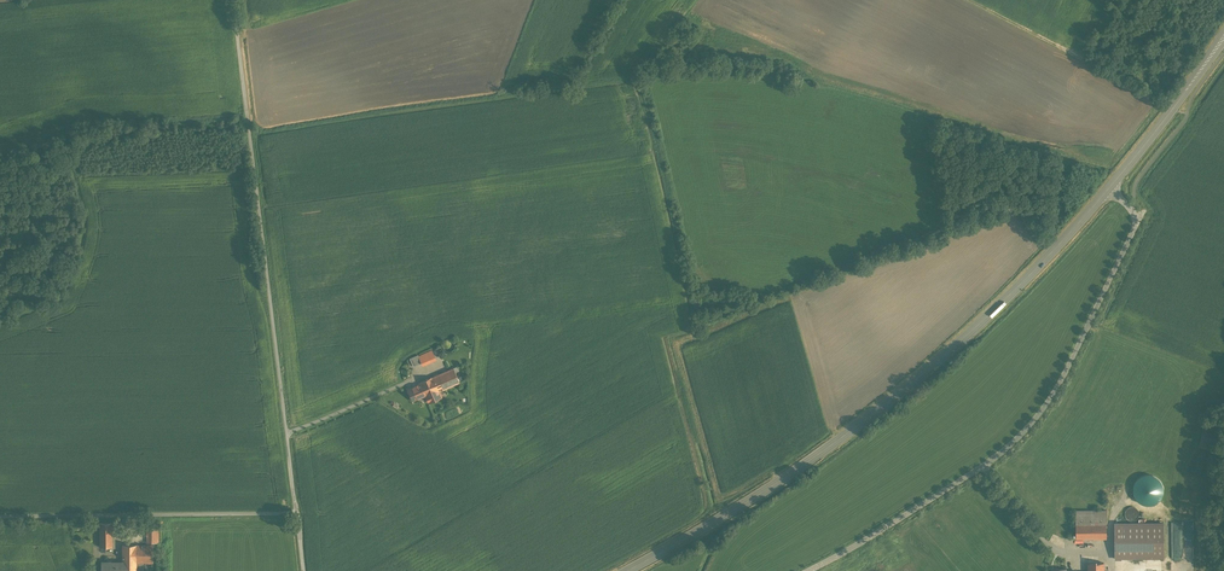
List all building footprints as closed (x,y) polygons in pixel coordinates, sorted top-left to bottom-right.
[(454,348),(455,346),(454,344),(453,342),(451,341),(449,340),(447,341),(445,342),(444,344),(444,346),(444,348),(445,350),(447,351),(449,351),(452,351),(453,350),(454,348)] [(432,351),(419,357),(421,362),(423,365),(436,359),(435,356),(433,352),(432,351)] [(418,355),(410,358),(413,366),(421,362),(419,357),(418,355)] [(453,368),(419,383),(425,395),(428,402),(441,396),(439,391),(459,382),(453,368)] [(420,384),(408,389),(412,400),(425,395),(420,384)] [(1159,494),(1161,494),(1161,475),(1137,475),(1136,501),(1159,501),(1159,494)] [(1139,516),(1139,513),(1139,510),(1137,508),(1135,506),(1132,506),(1129,506),(1127,508),(1125,510),(1125,513),(1125,516),(1127,518),(1129,520),(1132,520),(1135,519),(1137,518),(1139,516)] [(1106,509),(1076,510),(1076,521),(1106,521),(1106,509)] [(112,521),(100,521),(100,546),(112,546),(112,521)] [(1106,521),(1076,521),(1076,537),(1106,537),(1106,521)] [(1163,522),(1115,523),(1115,557),(1121,557),(1163,557),(1163,522)] [(158,527),(148,527),(148,542),(158,542),(158,527)] [(136,544),(123,544),(123,561),(123,568),(136,568),(136,567),(136,561),(136,544)] [(153,544),(136,544),(136,561),(145,561),(153,561),(153,544)] [(102,561),(102,570),(117,570),(117,568),(117,561),(102,561)] [(1088,561),(1088,570),(1103,570),(1103,561),(1088,561)]
